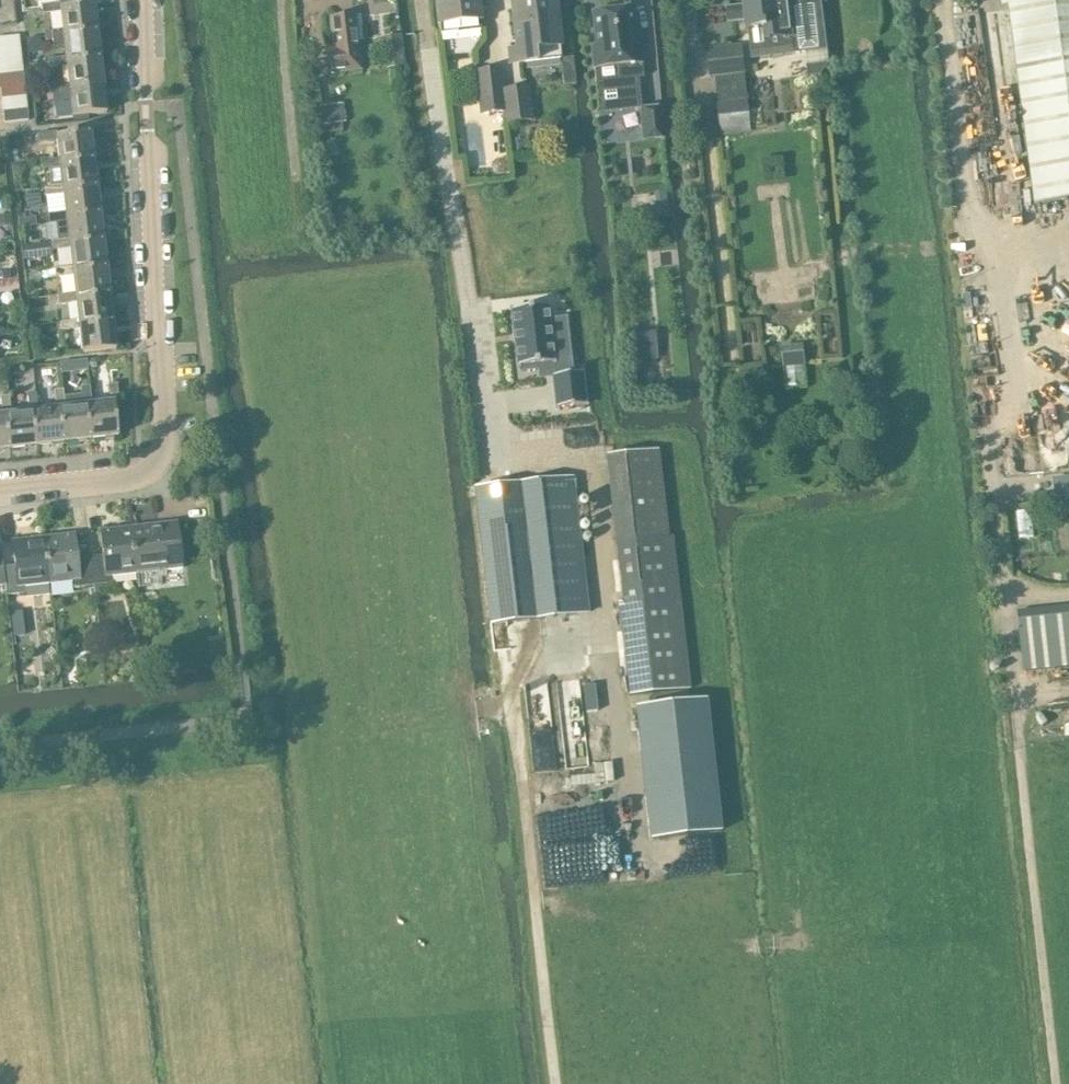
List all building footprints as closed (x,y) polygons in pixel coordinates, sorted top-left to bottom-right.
[(438,25),(439,24),(440,33),(481,28),(479,9),(486,8),(485,0),(435,0),(438,25)] [(561,46),(556,0),(551,0),(511,5),(517,63),(537,61),(535,49),(561,46)] [(746,7),(729,9),(730,20),(748,18),(751,49),(792,44),(793,54),(828,50),(822,0),(745,0),(746,7)] [(1068,198),(1068,0),(1002,0),(1002,4),(1016,2),(1042,202),(1068,198)] [(60,12),(62,30),(62,34),(97,30),(94,3),(59,7),(59,3),(42,5),(43,14),(60,12)] [(593,13),(597,47),(592,47),(596,83),(618,81),(621,112),(640,110),(642,110),(639,78),(644,78),(640,42),(634,43),(633,29),(634,29),(632,9),(623,10),(623,7),(602,9),(603,12),(593,13)] [(354,15),(330,18),(333,48),(326,49),(328,73),(360,70),(354,15)] [(62,30),(45,32),(46,41),(52,40),(53,46),(64,45),(64,50),(65,57),(65,61),(100,57),(97,30),(62,34),(62,30)] [(19,46),(18,34),(0,36),(0,49),(19,46)] [(19,46),(0,49),(0,61),(21,58),(19,46)] [(711,76),(745,72),(742,46),(708,50),(711,76)] [(66,66),(68,84),(69,88),(103,84),(100,57),(65,61),(65,57),(48,59),(49,68),(66,66)] [(21,58),(0,61),(0,73),(22,70),(21,58)] [(500,68),(475,71),(480,115),(505,112),(502,91),(500,68)] [(22,70),(0,73),(0,76),(1,85),(24,83),(22,70)] [(25,95),(24,83),(1,85),(2,97),(25,95)] [(68,84),(51,86),(52,94),(53,103),(71,101),(72,115),(106,111),(103,84),(69,88),(68,84)] [(527,88),(502,91),(505,112),(505,114),(506,123),(532,120),(530,111),(527,88)] [(26,107),(25,95),(2,97),(4,109),(26,107)] [(749,131),(745,97),(715,100),(719,135),(749,131)] [(322,125),(345,122),(343,103),(319,106),(322,125)] [(28,119),(26,107),(4,109),(5,121),(28,119)] [(643,140),(665,138),(662,107),(642,110),(640,110),(643,140)] [(56,138),(58,156),(59,163),(93,159),(90,131),(56,135),(55,130),(37,132),(38,140),(56,138)] [(59,166),(61,184),(62,189),(97,185),(93,159),(59,163),(58,156),(40,158),(41,168),(59,166)] [(24,163),(11,165),(13,177),(21,176),(25,171),(24,163)] [(63,193),(65,211),(65,217),(100,213),(97,185),(62,189),(61,184),(43,186),(45,195),(63,193)] [(667,190),(656,190),(657,199),(668,198),(667,190)] [(65,211),(47,213),(48,222),(55,221),(57,240),(68,238),(69,243),(103,239),(100,213),(65,217),(65,211)] [(12,224),(10,214),(0,215),(0,225),(12,224)] [(69,247),(71,265),(72,271),(106,266),(103,239),(69,243),(68,238),(57,240),(50,241),(51,250),(69,247)] [(72,274),(74,292),(75,298),(109,294),(106,266),(72,271),(71,265),(53,268),(54,276),(72,274)] [(75,298),(74,292),(57,294),(58,304),(76,302),(78,319),(78,325),(112,321),(109,294),(75,298)] [(572,354),(568,318),(551,320),(550,309),(549,305),(514,309),(515,313),(521,365),(532,364),(555,362),(555,356),(572,354)] [(78,325),(78,319),(60,321),(61,331),(79,329),(82,352),(116,348),(112,321),(78,325)] [(803,344),(782,346),(782,347),(784,366),(784,368),(787,367),(802,366),(806,365),(803,344)] [(584,375),(584,372),(556,375),(556,378),(559,407),(588,404),(584,375)] [(110,402),(93,404),(87,405),(91,438),(119,435),(115,402),(119,401),(117,383),(108,384),(110,402)] [(66,407),(60,408),(64,441),(91,438),(87,405),(93,404),(91,386),(82,387),(83,394),(65,396),(66,407)] [(57,408),(39,410),(33,411),(37,444),(64,441),(60,408),(66,407),(65,396),(64,389),(55,390),(57,408)] [(30,411),(12,413),(6,414),(10,447),(37,444),(33,411),(39,410),(37,392),(28,393),(30,411)] [(12,413),(10,395),(1,396),(3,414),(0,415),(0,448),(10,447),(6,414),(12,413)] [(657,449),(605,455),(624,611),(614,611),(625,696),(695,692),(685,611),(677,611),(657,449)] [(572,477),(467,488),(484,625),(587,612),(572,477)] [(177,521),(130,526),(135,573),(183,567),(177,521)] [(135,573),(130,526),(99,530),(101,555),(90,556),(93,584),(113,582),(112,576),(135,573)] [(74,586),(93,584),(90,556),(79,557),(76,532),(44,536),(50,583),(73,580),(74,586)] [(25,586),(50,583),(44,536),(12,540),(15,565),(4,566),(7,594),(26,592),(25,586)] [(25,635),(24,625),(11,627),(12,636),(25,635)] [(706,700),(634,708),(649,839),(720,831),(706,700)]
